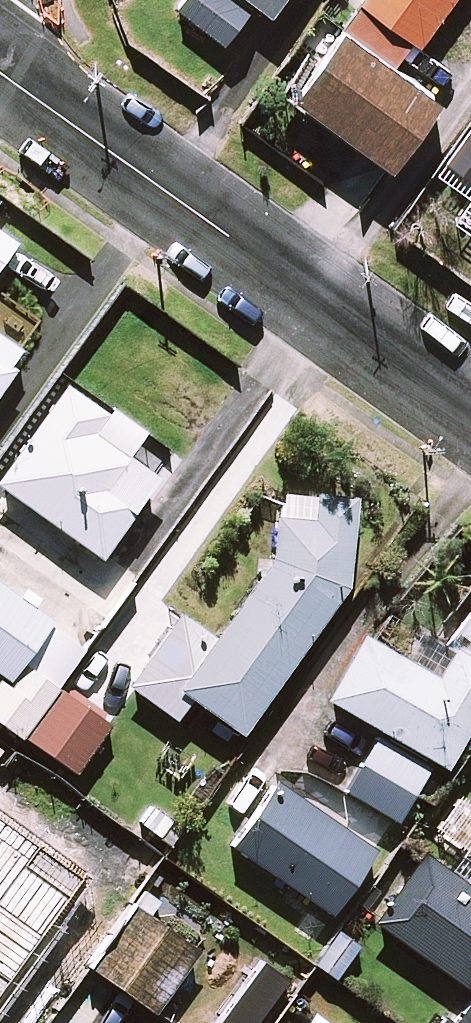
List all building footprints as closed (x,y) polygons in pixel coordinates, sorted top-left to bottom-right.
[(173,0),(225,40),(255,0),(173,0)] [(271,10),(279,0),(258,0),(271,10)] [(296,93),(393,162),(440,96),(402,69),(451,0),(363,0),(296,93)] [(0,234),(0,270),(16,245),(0,234)] [(21,355),(0,340),(0,384),(21,355)] [(64,386),(0,477),(0,487),(53,524),(33,553),(79,585),(154,478),(91,434),(104,414),(64,386)] [(213,638),(179,614),(128,686),(175,719),(190,699),(238,733),(350,577),(354,497),(271,493),(268,561),(213,638)] [(57,681),(100,621),(68,598),(51,622),(0,585),(0,674),(2,676),(0,679),(0,723),(10,730),(75,777),(115,723),(57,681)] [(344,791),(394,821),(430,761),(445,770),(470,726),(470,610),(443,647),(427,674),(362,635),(325,698),(380,731),(344,791)] [(324,821),(273,786),(232,846),(328,912),(376,842),(331,811),(324,821)] [(448,872),(420,851),(370,920),(466,989),(470,983),(470,840),(448,872)] [(200,952),(70,861),(26,923),(156,1014),(200,952)] [(469,1000),(451,1022),(470,1022),(470,1002),(469,1000)] [(313,1017),(308,1013),(301,1022),(322,1022),(313,1017)]
